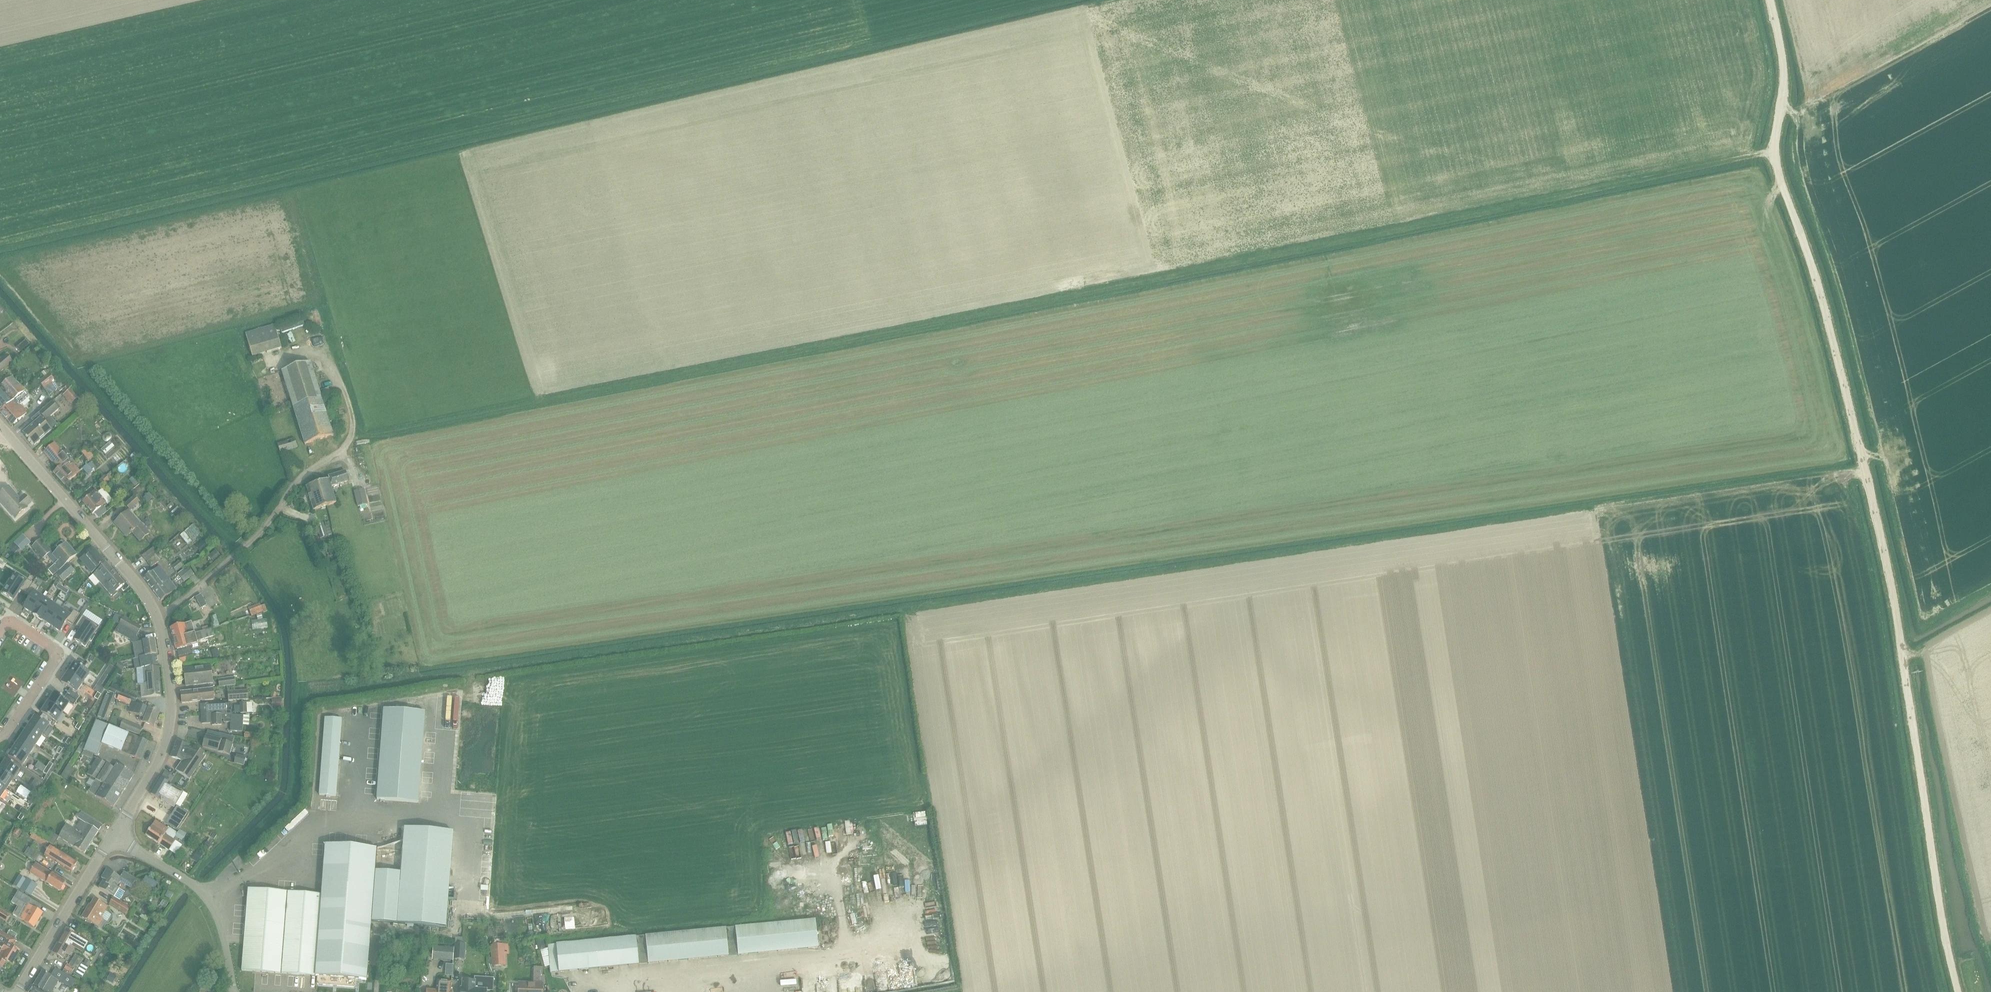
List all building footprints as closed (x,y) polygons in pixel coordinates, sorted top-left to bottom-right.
[(282,348),(274,324),(245,333),(252,357),(282,348)] [(26,340),(17,348),(20,352),(30,345),(26,340)] [(13,362),(7,355),(0,361),(0,373),(13,362)] [(311,362),(282,371),(301,435),(304,444),(333,435),(330,426),(311,362)] [(49,373),(39,381),(45,389),(49,395),(60,388),(55,381),(49,373)] [(20,419),(27,413),(19,405),(29,396),(11,377),(0,386),(0,411),(13,426),(20,419)] [(51,402),(39,413),(46,421),(58,410),(51,402)] [(34,445),(41,438),(58,425),(51,417),(44,423),(40,419),(24,433),(34,445)] [(295,435),(278,440),(280,451),(298,446),(295,435)] [(44,452),(52,462),(55,460),(61,466),(54,473),(64,484),(77,472),(79,470),(72,462),(71,463),(58,448),(54,444),(44,452)] [(88,461),(90,459),(93,456),(86,449),(81,453),(88,461)] [(89,475),(93,471),(87,464),(83,468),(89,475)] [(312,509),(322,506),(336,501),(332,487),(349,482),(345,471),(327,476),(328,478),(305,485),(312,509)] [(99,481),(103,486),(110,481),(109,480),(112,478),(109,475),(106,477),(106,476),(99,481)] [(135,476),(130,480),(135,486),(140,482),(135,476)] [(20,514),(27,508),(26,507),(31,503),(24,496),(19,499),(9,487),(0,494),(0,501),(15,518),(20,514)] [(364,489),(354,491),(357,506),(368,504),(364,489)] [(93,513),(100,507),(102,505),(105,503),(96,492),(94,494),(93,493),(82,501),(92,514),(93,513)] [(126,505),(131,510),(140,502),(135,496),(126,505)] [(100,507),(93,513),(97,519),(107,511),(102,505),(100,507)] [(176,507),(171,512),(176,517),(181,513),(176,507)] [(127,511),(122,516),(114,523),(126,536),(130,533),(131,534),(132,532),(139,541),(148,533),(140,524),(139,524),(127,511)] [(187,515),(180,520),(180,523),(186,524),(191,520),(187,515)] [(328,535),(324,523),(317,526),(321,538),(328,535)] [(194,524),(180,535),(188,544),(201,533),(194,524)] [(22,534),(8,547),(10,549),(14,544),(19,549),(22,551),(30,543),(22,534)] [(48,570),(52,575),(68,561),(75,555),(65,543),(63,545),(61,541),(57,544),(60,548),(53,554),(40,539),(32,547),(43,559),(46,555),(55,564),(48,570)] [(205,540),(200,543),(204,548),(209,545),(205,540)] [(10,549),(6,552),(11,557),(19,549),(14,544),(10,549)] [(84,556),(79,560),(91,573),(105,562),(93,548),(85,555),(84,556)] [(146,561),(157,553),(153,548),(142,556),(146,561)] [(221,556),(216,550),(209,556),(215,562),(221,556)] [(151,567),(160,561),(159,560),(164,556),(160,551),(158,553),(147,562),(151,567)] [(177,572),(183,566),(179,561),(172,566),(177,572)] [(63,582),(75,571),(67,563),(56,573),(63,582)] [(124,584),(105,563),(92,574),(111,595),(124,584)] [(144,578),(153,591),(170,579),(160,566),(144,578)] [(183,581),(193,574),(187,566),(177,574),(183,581)] [(7,587),(3,593),(14,600),(20,590),(26,594),(33,583),(27,580),(24,584),(14,577),(11,581),(10,580),(6,586),(7,587)] [(179,588),(174,581),(172,582),(170,579),(153,591),(161,601),(179,588)] [(31,598),(24,608),(33,614),(44,599),(35,593),(39,587),(33,583),(26,594),(31,598)] [(201,596),(196,598),(202,608),(207,605),(201,596)] [(33,614),(33,615),(42,621),(43,620),(53,605),(44,599),(33,614)] [(53,605),(43,620),(51,626),(62,610),(53,605)] [(62,610),(51,626),(60,632),(67,621),(73,625),(80,614),(74,610),(70,616),(62,610)] [(192,621),(170,627),(173,638),(195,633),(199,631),(205,630),(219,626),(216,615),(202,618),(194,621),(196,627),(193,628),(192,621)] [(81,630),(74,640),(85,647),(90,641),(91,642),(95,636),(93,635),(99,627),(82,616),(75,627),(81,630)] [(116,631),(115,632),(130,640),(131,642),(133,643),(138,642),(138,638),(135,637),(137,634),(141,627),(123,617),(119,624),(116,631)] [(276,619),(260,622),(261,627),(277,624),(276,619)] [(279,626),(261,628),(263,641),(280,639),(279,626)] [(195,633),(173,638),(176,649),(177,649),(179,657),(178,657),(180,663),(193,659),(191,653),(187,654),(185,646),(198,643),(197,641),(215,636),(212,628),(195,633)] [(133,643),(136,658),(156,655),(154,639),(144,641),(144,642),(138,642),(133,643)] [(98,662),(107,654),(101,647),(92,655),(98,662)] [(156,655),(136,658),(133,659),(135,669),(137,668),(137,669),(147,668),(147,667),(158,665),(156,655)] [(111,664),(116,667),(115,668),(122,672),(126,666),(119,662),(112,664),(111,664)] [(75,663),(68,673),(83,683),(90,673),(75,663)] [(110,665),(103,675),(110,679),(116,670),(110,665)] [(186,685),(195,684),(212,682),(210,665),(183,668),(186,685)] [(141,697),(150,696),(160,695),(158,668),(147,669),(147,668),(137,669),(138,684),(140,684),(141,697)] [(83,683),(68,673),(61,683),(76,693),(83,683)] [(235,677),(219,679),(220,687),(236,685),(235,685),(241,684),(240,677),(235,678),(235,677)] [(115,694),(120,696),(131,701),(136,703),(138,697),(118,688),(117,689),(112,687),(109,692),(115,694)] [(212,689),(181,693),(182,703),(213,700),(212,689)] [(248,690),(228,692),(229,701),(248,700),(248,690)] [(55,693),(48,703),(63,713),(69,703),(74,706),(77,701),(67,694),(64,699),(55,693)] [(111,695),(106,694),(98,716),(108,720),(117,696),(111,694),(111,695)] [(131,701),(120,696),(117,703),(129,707),(131,701)] [(281,699),(271,699),(272,707),(282,707),(281,699)] [(90,700),(86,706),(90,709),(94,703),(90,700)] [(138,720),(145,722),(154,726),(159,711),(150,708),(131,702),(127,712),(139,716),(138,720)] [(48,703),(41,713),(47,717),(44,722),(49,725),(53,728),(56,723),(63,713),(48,703)] [(201,704),(201,714),(220,713),(220,715),(231,715),(232,715),(232,703),(225,703),(201,704)] [(383,708),(376,798),(417,802),(423,711),(383,708)] [(202,723),(211,723),(211,725),(221,724),(221,719),(224,719),(224,722),(231,722),(231,731),(243,731),(243,725),(249,725),(250,716),(242,715),(240,715),(232,715),(231,715),(220,715),(220,713),(201,714),(202,723)] [(36,716),(29,727),(42,736),(49,725),(44,722),(36,716)] [(341,719),(325,718),(319,795),(326,795),(326,797),(330,797),(330,796),(336,796),(341,719)] [(148,741),(138,737),(110,725),(96,720),(86,744),(84,750),(97,756),(102,744),(140,759),(148,741)] [(143,729),(123,721),(120,727),(140,735),(143,729)] [(29,727),(22,736),(36,746),(42,736),(29,727)] [(202,746),(212,749),(217,751),(218,751),(229,754),(232,743),(233,743),(233,744),(240,746),(242,739),(235,737),(220,733),(218,739),(206,735),(202,746)] [(22,736),(15,746),(29,756),(36,746),(22,736)] [(250,739),(246,747),(256,752),(260,744),(250,739)] [(83,749),(86,744),(82,742),(78,747),(69,763),(70,763),(68,765),(68,766),(61,776),(64,778),(71,768),(73,765),(83,749)] [(177,743),(177,742),(171,757),(172,758),(181,761),(181,763),(176,770),(190,780),(206,755),(195,747),(193,749),(191,748),(188,747),(188,746),(177,743)] [(29,756),(15,746),(8,757),(22,766),(29,756)] [(237,755),(234,763),(243,766),(246,758),(237,755)] [(113,807),(133,774),(134,774),(117,764),(114,768),(97,758),(87,774),(96,780),(89,792),(113,807)] [(0,769),(0,771),(13,779),(20,769),(6,760),(0,769)] [(6,789),(13,779),(0,771),(0,785),(6,789)] [(164,772),(161,779),(166,782),(170,775),(164,772)] [(159,778),(150,794),(151,794),(159,799),(161,800),(172,806),(175,808),(184,792),(180,790),(168,783),(166,782),(161,779),(159,778)] [(35,780),(32,785),(38,789),(41,784),(35,780)] [(178,831),(189,814),(177,806),(166,823),(178,831)] [(102,826),(93,820),(81,813),(77,819),(80,821),(75,830),(66,825),(59,837),(52,832),(49,837),(38,831),(36,835),(53,845),(58,838),(84,854),(102,826)] [(169,850),(174,842),(175,841),(165,834),(168,829),(155,820),(146,835),(169,850)] [(91,846),(96,848),(108,825),(103,822),(91,846)] [(802,840),(810,838),(808,826),(791,829),(794,842),(795,842),(798,855),(805,853),(802,840)] [(828,827),(823,829),(826,839),(831,838),(828,827)] [(403,850),(398,923),(447,926),(453,831),(404,828),(403,850)] [(182,841),(185,835),(178,831),(175,836),(182,841)] [(903,843),(911,849),(917,842),(909,836),(903,843)] [(39,843),(34,851),(28,848),(25,854),(35,860),(39,854),(44,846),(39,843)] [(319,894),(313,976),(318,976),(317,984),(355,987),(355,979),(366,980),(367,970),(369,936),(370,921),(398,923),(403,850),(375,848),(323,844),(319,894)] [(77,863),(69,858),(51,847),(45,857),(71,873),(77,863)] [(198,851),(192,859),(197,863),(203,854),(198,851)] [(66,882),(57,877),(35,864),(31,871),(41,877),(40,879),(60,892),(66,882)] [(104,880),(99,888),(107,893),(114,898),(114,897),(120,901),(125,892),(119,889),(120,889),(117,887),(120,882),(131,888),(133,885),(135,881),(136,880),(123,872),(120,878),(107,870),(101,878),(104,880)] [(27,879),(26,879),(20,876),(14,886),(31,896),(37,885),(27,879)] [(820,886),(809,889),(811,895),(822,891),(820,886)] [(313,976),(319,894),(248,889),(242,970),(313,976)] [(18,891),(14,897),(26,905),(18,918),(20,919),(25,923),(34,928),(42,914),(34,909),(32,908),(36,902),(28,897),(18,891)] [(126,914),(130,908),(113,898),(110,903),(126,914)] [(98,928),(101,923),(107,914),(105,913),(108,908),(94,899),(88,910),(87,910),(82,918),(98,928)] [(585,907),(572,907),(573,926),(586,926),(585,907)] [(11,916),(1,910),(0,911),(0,918),(7,922),(11,916)] [(544,926),(556,926),(555,911),(543,912),(544,926)] [(815,920),(548,945),(550,973),(818,947),(815,920)] [(64,956),(65,957),(67,954),(70,956),(75,948),(83,953),(89,943),(67,930),(54,952),(63,958),(64,956)] [(2,967),(5,962),(11,965),(19,951),(12,947),(15,941),(0,931),(0,966),(2,967)] [(454,943),(453,948),(453,959),(464,960),(466,944),(454,943)] [(508,944),(490,945),(491,966),(505,966),(505,954),(509,954),(508,944)] [(433,958),(453,959),(453,948),(434,947),(433,958)] [(69,965),(68,964),(65,969),(72,973),(74,974),(77,970),(78,971),(82,965),(81,964),(84,959),(75,954),(69,965)] [(44,991),(52,991),(59,982),(70,988),(75,980),(55,968),(50,976),(42,972),(34,986),(44,991)] [(110,972),(106,979),(113,983),(117,977),(110,972)] [(452,991),(451,991),(452,981),(437,980),(436,990),(427,989),(427,991),(451,991),(452,991)] [(487,990),(474,989),(475,981),(462,980),(462,988),(461,988),(460,991),(486,991),(487,990)] [(543,984),(519,983),(518,991),(542,991),(543,984)]
